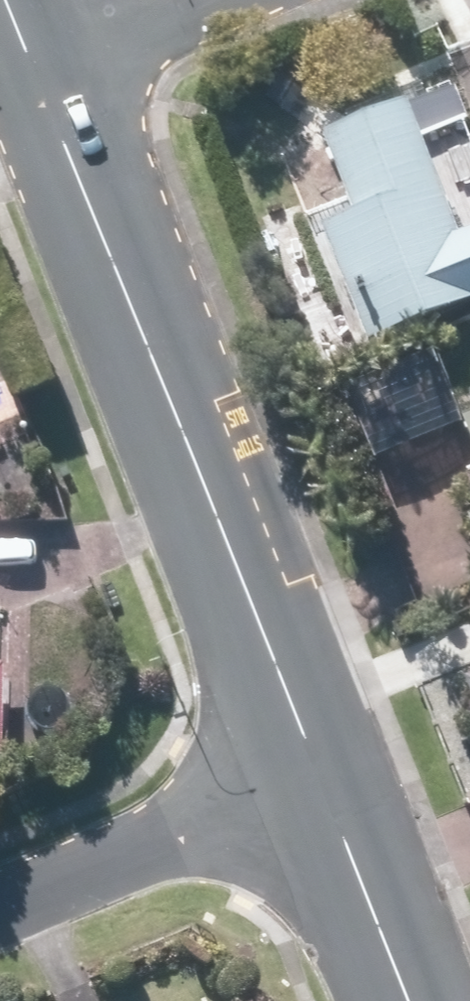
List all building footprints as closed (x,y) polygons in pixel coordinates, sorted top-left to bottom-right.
[(372,341),(469,303),(469,231),(466,233),(417,107),(331,141),(361,218),(328,231),(372,341)] [(6,726),(8,666),(0,666),(0,726),(6,726)]
